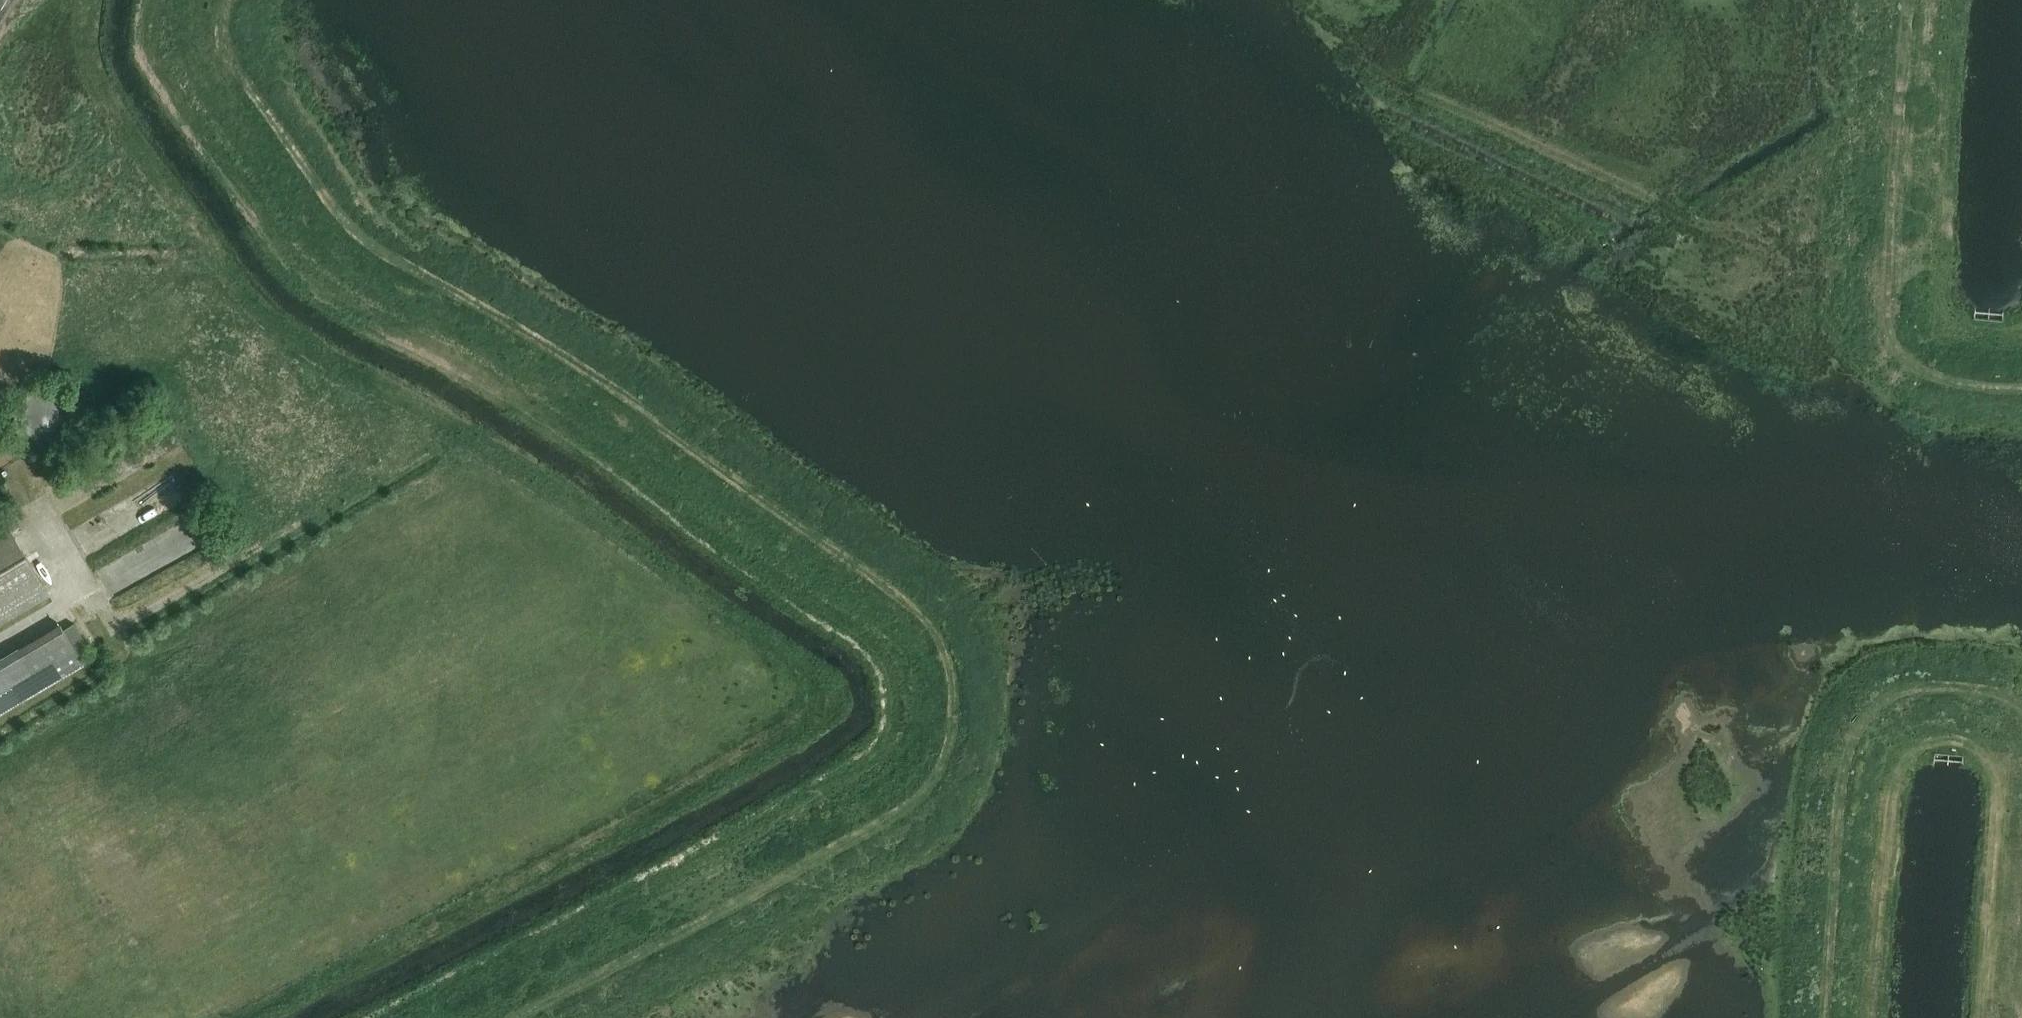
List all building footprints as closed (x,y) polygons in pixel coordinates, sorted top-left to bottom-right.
[(75,439),(80,427),(80,415),(76,403),(67,394),(56,389),(43,388),(32,392),(22,401),(17,412),(17,425),(21,437),(30,446),(41,451),(54,451),(65,447),(75,439)] [(50,594),(5,517),(0,520),(0,623),(50,594)] [(61,624),(21,647),(45,688),(85,665),(78,654),(90,647),(75,623),(65,629),(61,624)] [(21,647),(0,661),(0,713),(1,714),(45,688),(21,647)]
